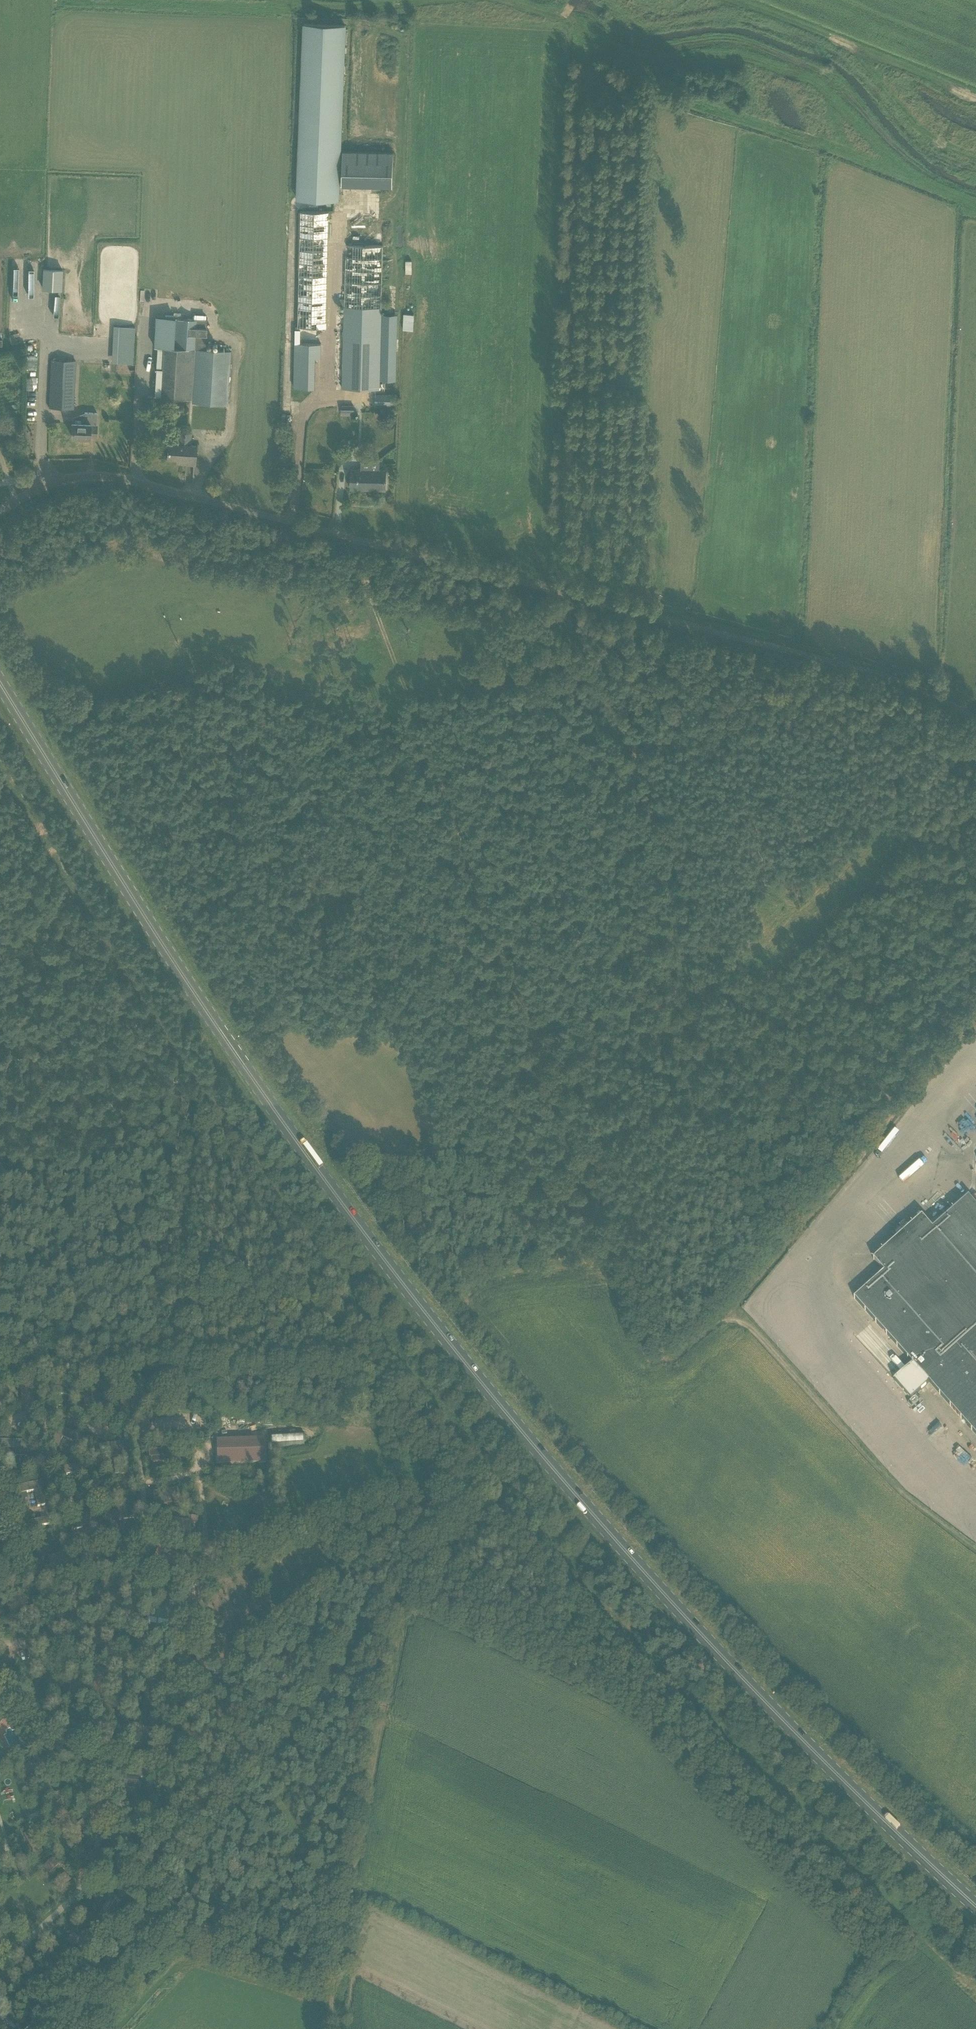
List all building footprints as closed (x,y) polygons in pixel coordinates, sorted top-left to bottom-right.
[(297,198),(339,200),(347,26),(303,24),(297,198)] [(342,185),(392,187),(393,152),(343,151),(342,185)] [(329,212),(300,211),(297,327),(326,328),(329,212)] [(346,219),(342,389),(384,390),(385,380),(395,381),(397,316),(381,316),(383,220),(346,219)] [(42,289),(62,290),(63,271),(43,270),(42,289)] [(166,290),(164,318),(177,319),(177,318),(179,291),(166,290)] [(414,314),(404,314),(403,322),(413,322),(414,314)] [(155,318),(153,346),(157,346),(164,347),(161,397),(193,399),(196,349),(205,350),(207,320),(177,318),(177,319),(164,318),(155,318)] [(118,342),(116,363),(133,364),(134,343),(134,327),(119,326),(118,342)] [(294,342),(308,342),(308,333),(294,333),(294,342)] [(294,354),(294,388),(314,388),(315,355),(320,355),(321,343),(295,343),(294,354)] [(193,399),(193,403),(226,405),(231,352),(205,350),(196,349),(193,399)] [(73,410),(75,368),(75,361),(52,360),(49,409),(73,410)] [(375,395),(375,405),(376,405),(390,405),(395,405),(395,395),(375,395)] [(381,408),(381,417),(392,418),(393,409),(381,408)] [(72,423),(72,437),(89,438),(89,436),(96,436),(97,425),(96,425),(97,412),(85,412),(85,413),(84,424),(72,423)] [(168,445),(168,447),(167,457),(183,458),(182,462),(195,463),(197,444),(191,444),(191,435),(180,434),(179,445),(168,445)] [(351,473),(350,489),(385,489),(385,479),(385,470),(379,470),(380,459),(361,459),(361,470),(351,469),(351,473)] [(968,1196),(933,1228),(922,1217),(874,1260),(884,1271),(854,1298),(915,1365),(896,1382),(912,1399),(913,1400),(918,1395),(931,1384),(975,1434),(975,1205),(968,1196)] [(912,1399),(908,1403),(911,1407),(921,1399),(918,1395),(913,1400),(912,1399)] [(62,1437),(71,1439),(74,1432),(61,1428),(59,1434),(55,1432),(51,1445),(58,1447),(62,1437)] [(271,1445),(304,1444),(303,1434),(271,1436),(271,1445)] [(266,1462),(265,1437),(215,1439),(216,1464),(266,1462)] [(121,1441),(106,1445),(108,1454),(123,1450),(121,1441)] [(150,1449),(150,1461),(164,1461),(164,1449),(150,1449)] [(76,1463),(64,1466),(68,1480),(80,1477),(76,1463)] [(42,1482),(17,1484),(18,1501),(43,1499),(42,1482)]
